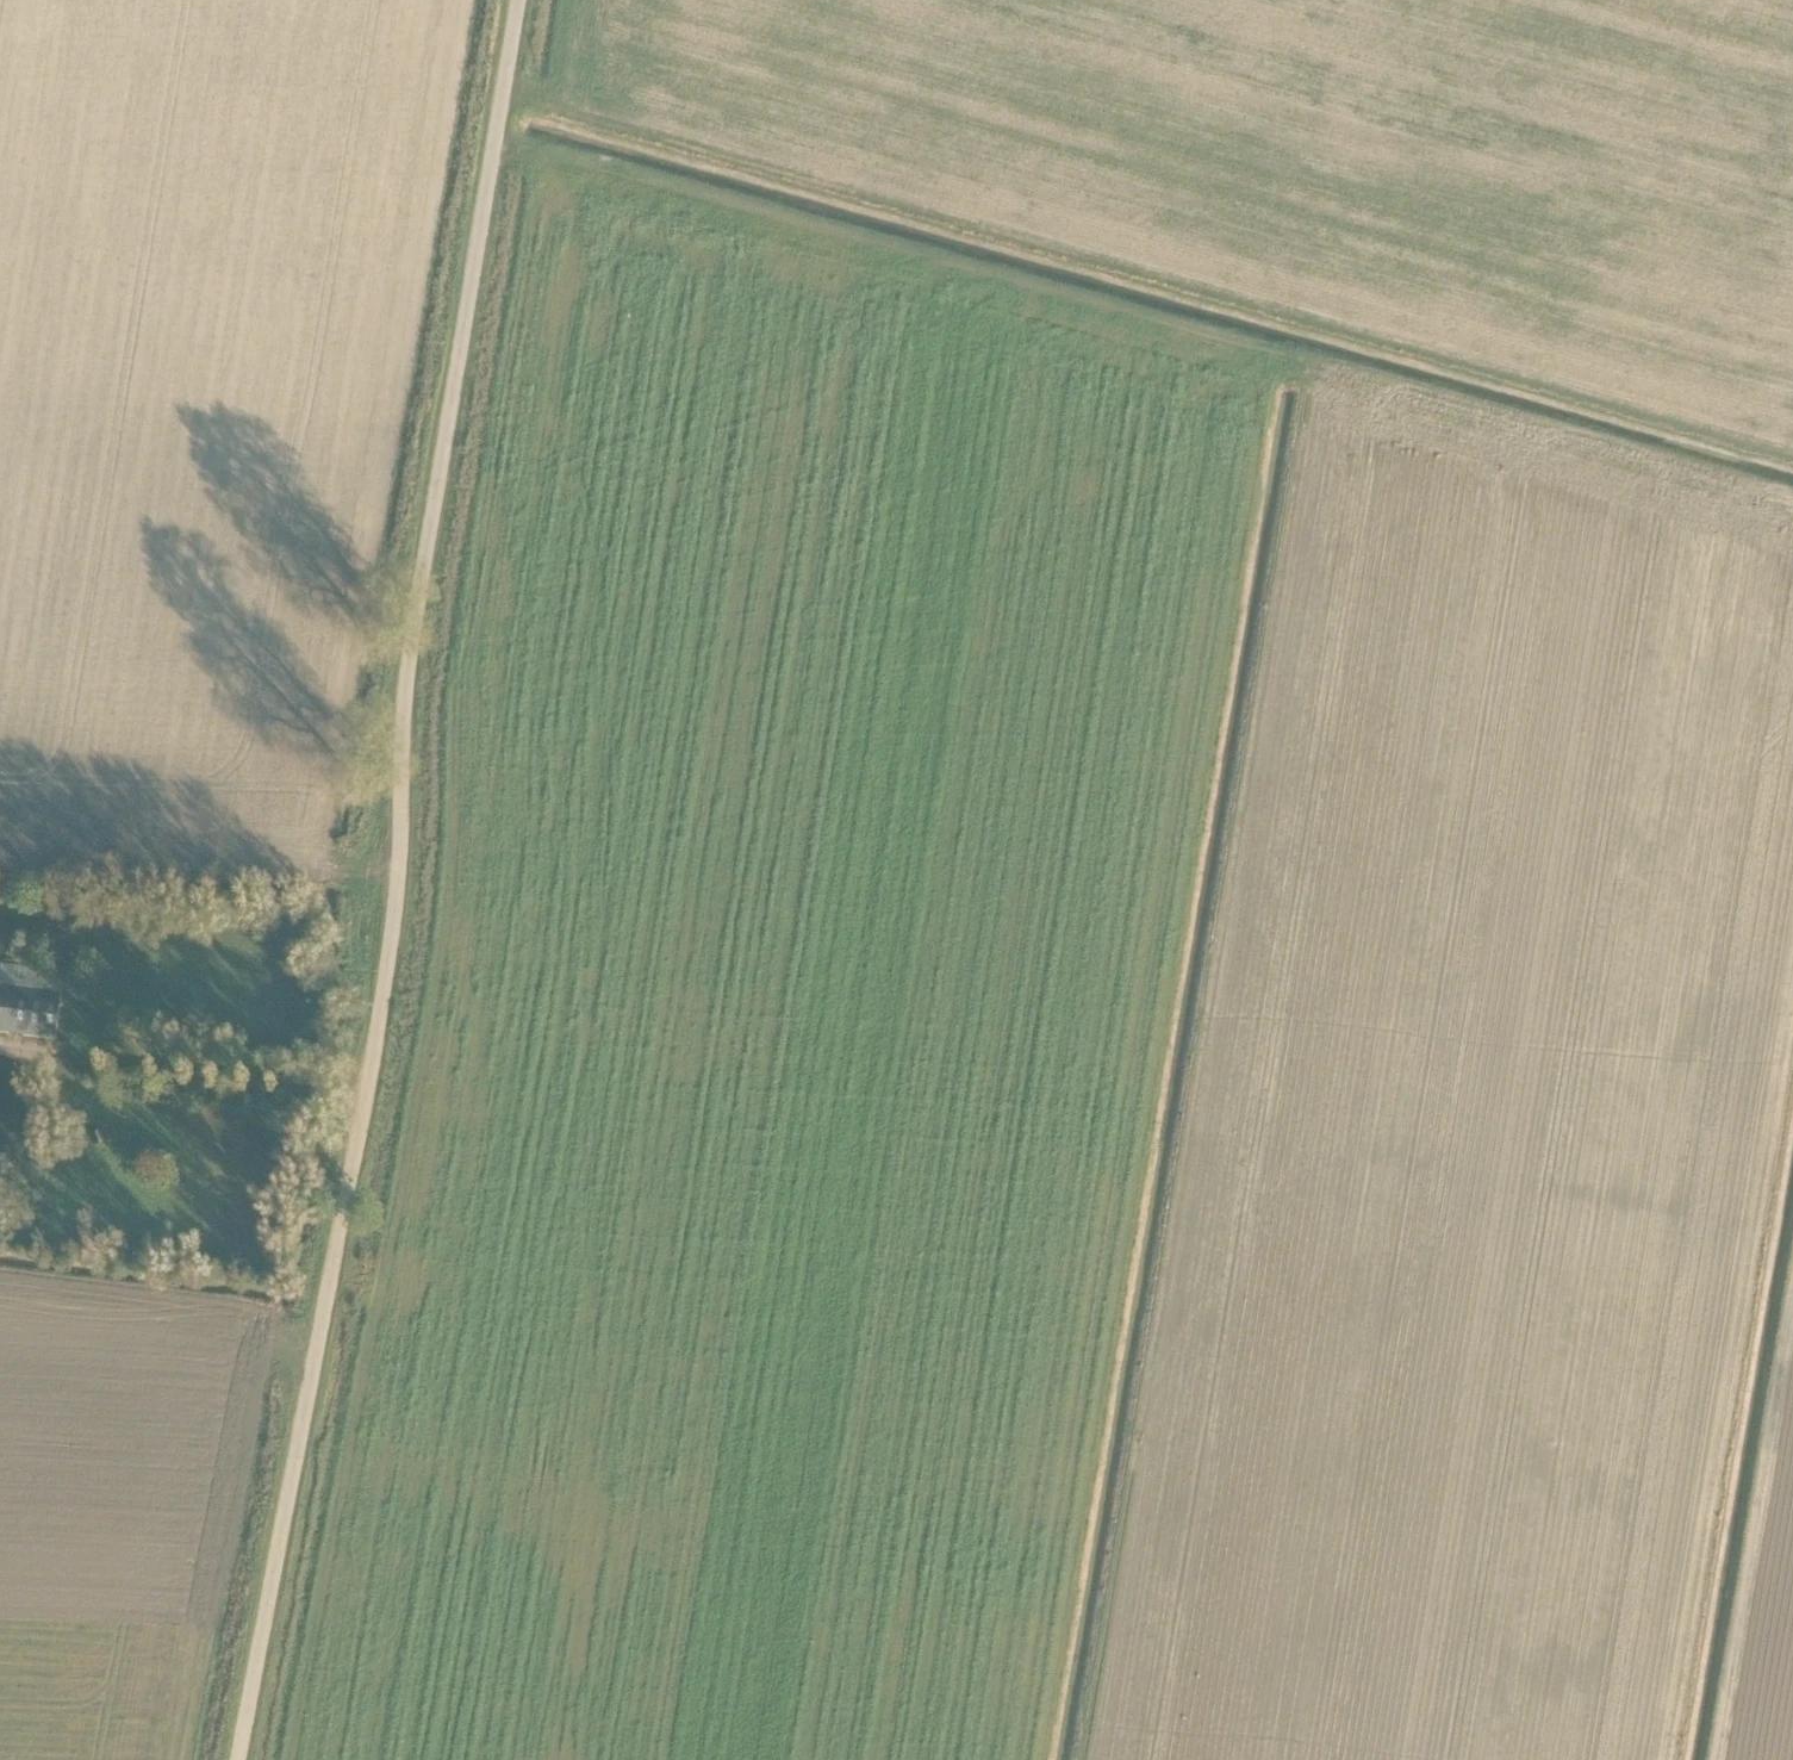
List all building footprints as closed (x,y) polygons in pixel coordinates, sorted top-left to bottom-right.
[(64,974),(2,965),(0,978),(0,1032),(56,1039),(64,974)]
